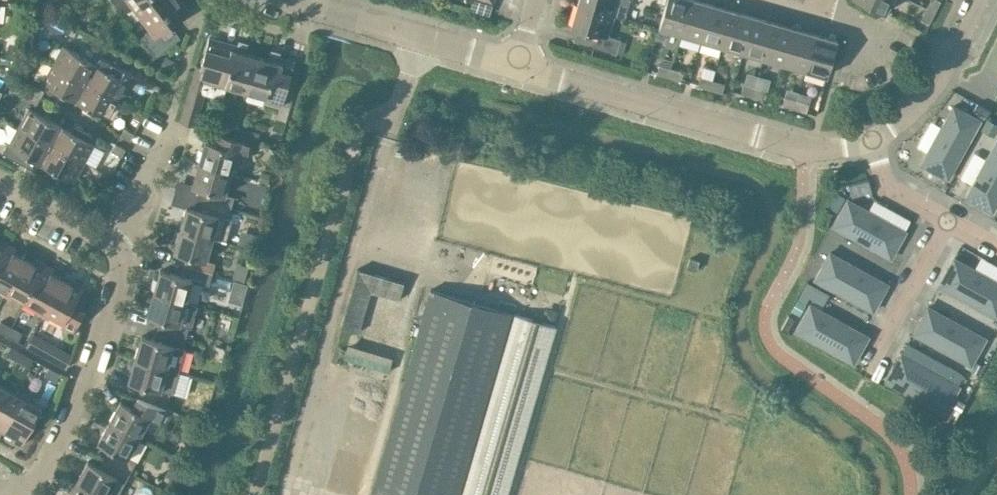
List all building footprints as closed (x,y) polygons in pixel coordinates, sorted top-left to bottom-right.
[(141,17),(163,0),(113,0),(122,12),(131,4),(141,17)] [(156,56),(180,37),(171,25),(189,10),(181,0),(163,0),(141,17),(150,29),(141,37),(156,56)] [(613,14),(623,17),(628,0),(579,0),(578,4),(613,14)] [(681,33),(690,0),(667,0),(656,38),(663,40),(668,29),(681,33)] [(702,39),(712,4),(698,0),(690,0),(681,33),(702,39)] [(885,12),(891,0),(861,0),(885,12)] [(935,11),(940,0),(931,0),(927,7),(935,11)] [(594,45),(617,52),(621,39),(607,35),(613,14),(578,4),(572,25),(597,33),(594,45)] [(702,39),(723,45),(733,10),(712,4),(702,39)] [(922,19),(929,22),(935,11),(927,7),(922,19)] [(723,45),(744,51),(754,16),(733,10),(723,45)] [(744,51),(764,57),(774,22),(754,16),(744,51)] [(764,57),(785,63),(795,28),(774,22),(764,57)] [(64,31),(74,36),(77,29),(68,24),(64,31)] [(785,63),(806,69),(816,34),(795,28),(785,63)] [(806,69),(827,75),(837,40),(816,34),(806,69)] [(181,121),(195,125),(204,93),(223,98),(227,85),(247,91),(257,55),(245,52),(247,47),(209,37),(201,66),(197,65),(181,121)] [(53,63),(86,80),(96,62),(63,44),(53,63)] [(257,55),(247,91),(267,96),(266,101),(282,106),(295,61),(270,54),(268,59),(257,55)] [(657,73),(669,76),(671,68),(673,60),(664,58),(660,60),(657,73)] [(86,80),(119,98),(133,73),(120,65),(116,73),(96,62),(86,80)] [(64,92),(76,99),(86,80),(53,63),(43,81),(50,85),(48,90),(61,97),(64,92)] [(669,76),(681,80),(683,72),(671,68),(669,76)] [(698,85),(710,88),(712,80),(700,76),(698,85)] [(83,110),(99,118),(102,113),(109,117),(119,98),(86,80),(76,99),(86,104),(83,110)] [(146,87),(156,93),(160,86),(150,80),(146,87)] [(710,88),(722,92),(724,83),(712,80),(710,88)] [(31,91),(41,97),(44,90),(35,84),(31,91)] [(741,92),(753,96),(755,87),(743,84),(741,92)] [(753,96),(765,99),(767,91),(755,87),(753,96)] [(27,98),(37,103),(41,97),(31,91),(27,98)] [(782,104),(794,108),(797,99),(785,96),(782,104)] [(794,108),(806,111),(809,103),(797,99),(794,108)] [(977,103),(974,109),(987,116),(990,110),(977,103)] [(921,163),(948,177),(979,120),(953,105),(921,163)] [(19,125),(52,143),(62,125),(29,107),(19,125)] [(33,178),(37,171),(52,143),(19,125),(9,143),(8,142),(2,152),(27,166),(23,172),(33,178)] [(62,125),(52,143),(85,161),(95,143),(90,140),(93,135),(75,126),(73,131),(62,125)] [(121,134),(130,140),(134,133),(124,127),(121,134)] [(205,140),(199,163),(231,172),(237,150),(247,152),(250,141),(212,131),(209,141),(205,140)] [(992,210),(996,202),(996,139),(966,196),(992,210)] [(52,143),(42,162),(75,180),(85,161),(52,143)] [(112,150),(122,155),(126,148),(116,143),(112,150)] [(206,189),(203,199),(231,207),(234,196),(225,193),(231,172),(199,163),(193,185),(206,189)] [(33,178),(43,183),(46,176),(37,171),(33,178)] [(180,228),(213,237),(224,241),(231,218),(228,217),(231,207),(203,199),(200,209),(187,206),(180,228)] [(847,199),(833,225),(891,257),(905,231),(847,199)] [(826,210),(818,223),(825,226),(832,213),(826,210)] [(187,255),(184,265),(212,273),(216,262),(206,259),(213,237),(180,228),(174,251),(187,255)] [(4,294),(24,257),(14,252),(16,247),(8,243),(0,257),(0,286),(1,286),(0,287),(0,292),(4,294)] [(830,252),(815,278),(873,310),(887,284),(830,252)] [(13,293),(26,300),(46,263),(37,259),(35,263),(24,257),(4,294),(11,298),(13,293)] [(996,316),(996,281),(954,258),(939,284),(996,316)] [(36,312),(42,315),(62,278),(52,272),(54,268),(46,263),(26,300),(39,307),(36,312)] [(160,269),(154,292),(186,301),(192,279),(209,284),(212,273),(184,265),(181,275),(160,269)] [(340,326),(358,331),(370,291),(399,299),(404,281),(357,268),(340,326)] [(61,326),(73,332),(85,310),(82,308),(87,298),(79,293),(84,284),(75,280),(73,284),(62,278),(42,315),(48,318),(51,314),(64,321),(61,326)] [(555,325),(430,289),(371,494),(506,494),(555,325)] [(157,328),(186,337),(189,326),(191,327),(198,304),(186,301),(154,292),(147,314),(160,318),(157,328)] [(795,330),(853,362),(868,336),(810,304),(795,330)] [(913,332),(970,364),(985,338),(927,306),(913,332)] [(788,315),(781,328),(787,331),(795,318),(788,315)] [(7,334),(12,326),(1,320),(0,321),(0,331),(7,334)] [(7,334),(18,340),(22,332),(12,326),(7,334)] [(135,358),(179,370),(185,348),(183,347),(186,337),(157,328),(155,339),(142,335),(135,358)] [(34,349),(45,355),(50,347),(39,341),(34,349)] [(901,354),(886,380),(944,412),(958,386),(965,375),(907,343),(901,354)] [(55,345),(52,350),(61,355),(64,350),(55,345)] [(7,354),(18,360),(22,352),(11,346),(7,354)] [(48,357),(66,367),(73,354),(64,350),(61,355),(52,350),(48,357)] [(18,360),(29,366),(33,358),(22,352),(18,360)] [(138,396),(166,407),(170,392),(173,392),(179,370),(135,358),(129,380),(142,384),(138,396)] [(45,375),(56,381),(60,373),(49,367),(45,375)] [(5,429),(25,392),(18,389),(16,393),(3,386),(0,392),(0,426),(5,429)] [(13,439),(22,444),(42,407),(28,400),(31,395),(25,392),(5,429),(15,435),(13,439)] [(109,421),(139,437),(150,417),(158,421),(166,407),(138,396),(132,406),(121,400),(109,421)] [(954,406),(947,419),(952,422),(952,423),(953,423),(961,410),(954,406)] [(105,457),(131,471),(136,461),(128,457),(139,437),(109,421),(98,441),(110,448),(105,457)] [(103,494),(107,494),(117,477),(125,481),(131,471),(105,457),(100,466),(88,460),(77,480),(103,494)] [(77,480),(69,494),(103,494),(77,480)]
